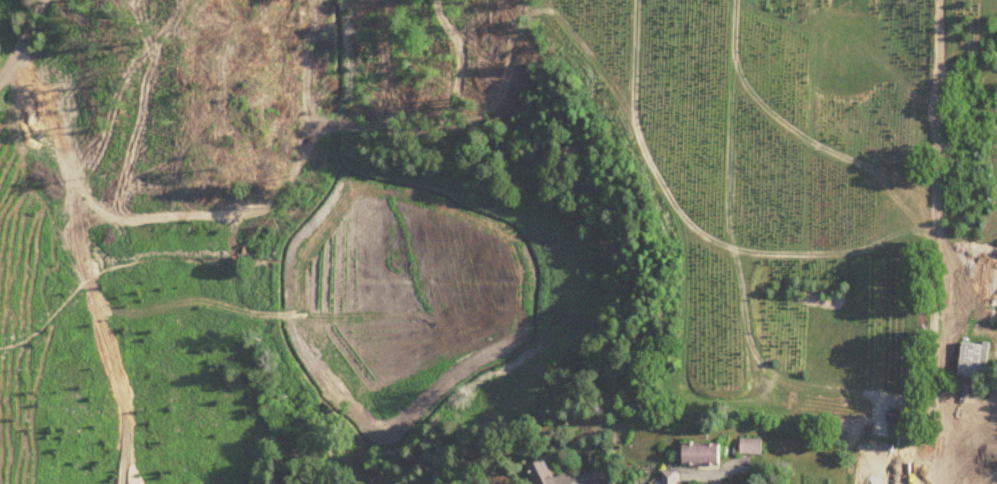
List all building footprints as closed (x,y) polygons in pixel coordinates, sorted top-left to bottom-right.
[(972,378),(977,379),(982,350),(976,349),(972,378)] [(763,456),(763,440),(741,440),(741,456),(763,456)] [(685,466),(722,466),(722,447),(685,447),(685,466)] [(570,474),(555,479),(549,461),(530,468),(535,483),(574,483),(570,474)] [(661,483),(680,483),(680,473),(661,473),(661,483)]
